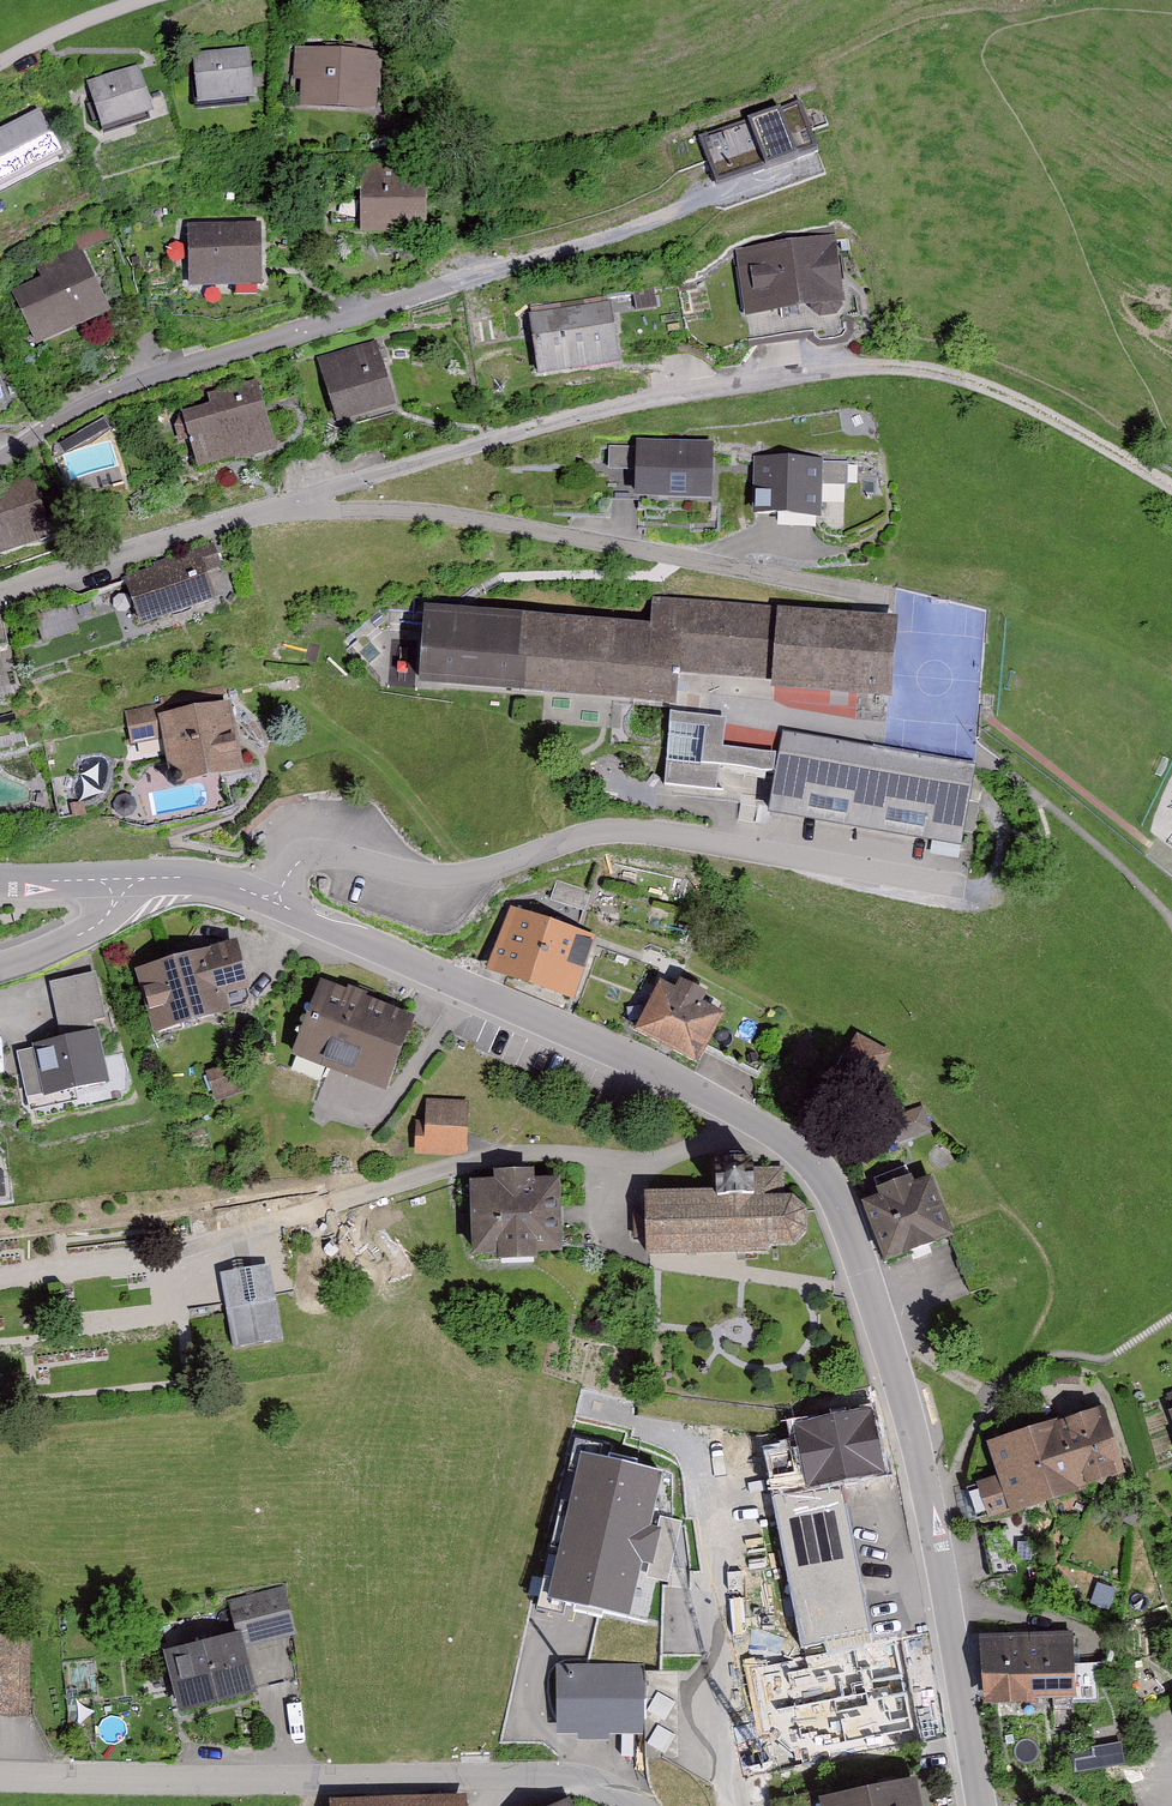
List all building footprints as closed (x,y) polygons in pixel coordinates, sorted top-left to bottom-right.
[(249,49),(194,54),(199,105),(255,99),(249,49)] [(382,53),(301,49),(298,110),(379,114),(382,53)] [(140,67),(88,82),(101,125),(153,110),(140,67)] [(787,91),(686,128),(705,180),(806,143),(787,91)] [(0,129),(0,192),(65,159),(40,110),(0,129)] [(398,161),(359,161),(360,238),(428,237),(427,180),(398,181),(398,161)] [(260,224),(188,226),(190,290),(262,288),(260,224)] [(837,239),(737,250),(745,318),(845,306),(837,239)] [(41,279),(11,292),(35,346),(110,312),(79,244),(34,263),(41,279)] [(613,303),(529,313),(537,377),(621,367),(613,303)] [(378,343),(318,359),(336,425),(395,410),(378,343)] [(208,407),(182,414),(198,471),(275,450),(256,380),(204,394),(208,407)] [(713,445),(637,442),(635,500),(711,502),(713,445)] [(822,458),(757,457),(755,517),(820,519),(822,458)] [(0,500),(0,559),(53,543),(34,481),(0,492),(2,499),(0,500)] [(220,566),(213,546),(124,577),(142,628),(215,603),(204,572),(220,566)] [(653,631),(427,612),(421,689),(676,709),(679,675),(771,682),(771,691),(891,700),(897,622),(655,602),(653,631)] [(158,703),(124,709),(131,747),(159,743),(167,787),(241,775),(230,707),(161,718),(158,703)] [(592,944),(506,909),(480,975),(566,1009),(592,944)] [(240,947),(136,971),(150,1032),(231,1014),(227,1000),(251,995),(240,947)] [(98,974),(50,983),(61,1041),(28,1047),(38,1100),(109,1086),(99,1032),(109,1030),(98,974)] [(676,993),(660,985),(636,1031),(697,1062),(720,1015),(699,1004),(705,992),(682,980),(676,993)] [(412,1021),(325,987),(296,1060),(383,1094),(412,1021)] [(852,1042),(835,1074),(869,1091),(885,1058),(852,1042)] [(221,1100),(248,1092),(240,1067),(213,1075),(221,1100)] [(465,1106),(429,1104),(428,1126),(419,1126),(418,1150),(463,1152),(465,1106)] [(928,1128),(921,1109),(890,1121),(897,1139),(928,1128)] [(717,1196),(647,1198),(648,1227),(649,1256),(767,1252),(767,1246),(794,1245),(806,1232),(806,1214),(793,1201),(784,1201),(783,1172),(755,1173),(754,1164),(716,1166),(717,1196)] [(499,1186),(475,1187),(477,1254),(503,1253),(503,1261),(533,1260),(532,1252),(558,1252),(557,1218),(556,1184),(531,1185),(530,1175),(514,1176),(499,1176),(499,1186)] [(955,1248),(933,1181),(867,1202),(889,1269),(955,1248)] [(233,1332),(282,1329),(276,1251),(227,1255),(233,1332)] [(1163,1412),(1171,1437),(1171,1409),(1163,1412)] [(1100,1417),(1065,1428),(1084,1488),(1120,1476),(1100,1417)] [(1065,1428),(1029,1440),(1049,1500),(1084,1488),(1065,1428)] [(1029,1440),(990,1453),(1000,1483),(968,1494),(978,1523),(1049,1500),(1029,1440)] [(662,1476),(582,1458),(548,1609),(629,1627),(662,1476)] [(871,1638),(838,1476),(822,1480),(768,1490),(801,1652),(871,1638)] [(230,1636),(161,1653),(176,1713),(251,1694),(241,1655),(290,1642),(277,1592),(223,1606),(230,1636)] [(1078,1637),(981,1640),(983,1705),(1096,1701),(1095,1664),(1079,1664),(1078,1637)] [(0,1640),(0,1721),(18,1722),(23,1641),(0,1640)] [(644,1669),(552,1671),(554,1743),(646,1741),(644,1669)] [(914,1789),(843,1805),(918,1805),(914,1789)] [(817,1795),(783,1803),(784,1805),(820,1805),(817,1795)]
